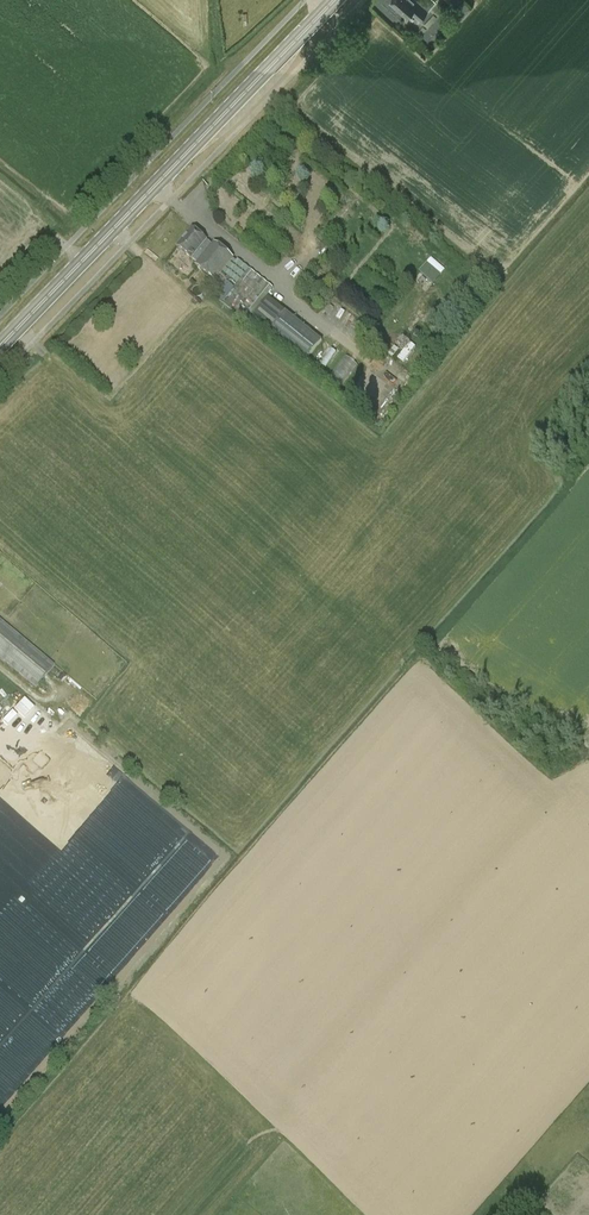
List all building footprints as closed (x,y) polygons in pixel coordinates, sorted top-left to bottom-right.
[(418,2),(416,0),(393,0),(391,2),(406,16),(410,11),(420,20),(436,1),(435,0),(420,0),(419,1),(418,2)] [(456,10),(463,1),(462,0),(453,0),(449,5),(456,10)] [(212,245),(207,241),(192,229),(177,248),(192,260),(193,259),(197,263),(195,265),(215,282),(221,275),(229,282),(216,299),(252,327),(265,311),(259,306),(273,289),(237,260),(236,262),(233,260),(234,259),(214,243),(212,245)] [(322,341),(286,312),(270,331),(306,360),(322,341)] [(326,342),(311,368),(324,375),(339,350),(326,342)] [(345,356),(328,378),(337,385),(354,363),(345,356)] [(34,690),(52,668),(0,624),(0,661),(34,690)]
